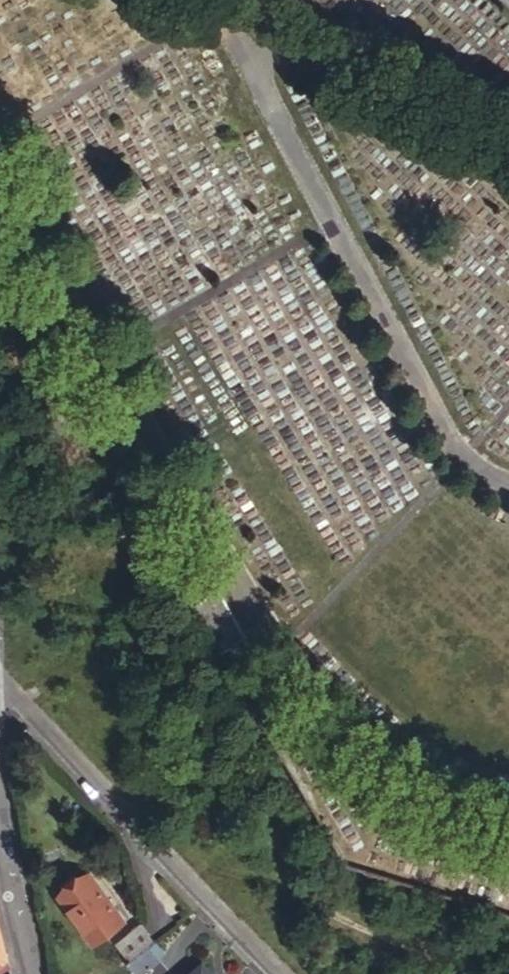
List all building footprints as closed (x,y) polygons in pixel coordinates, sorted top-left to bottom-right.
[(221,583),(196,594),(217,642),(242,631),(221,583)] [(120,919),(85,872),(55,894),(90,941),(120,919)] [(153,940),(141,922),(115,944),(130,962),(153,940)] [(10,967),(5,950),(1,936),(0,933),(0,973),(1,973),(10,967)] [(153,940),(130,962),(127,964),(135,973),(138,973),(156,958),(153,955),(160,949),(153,940)] [(201,960),(186,973),(215,973),(201,960)]
